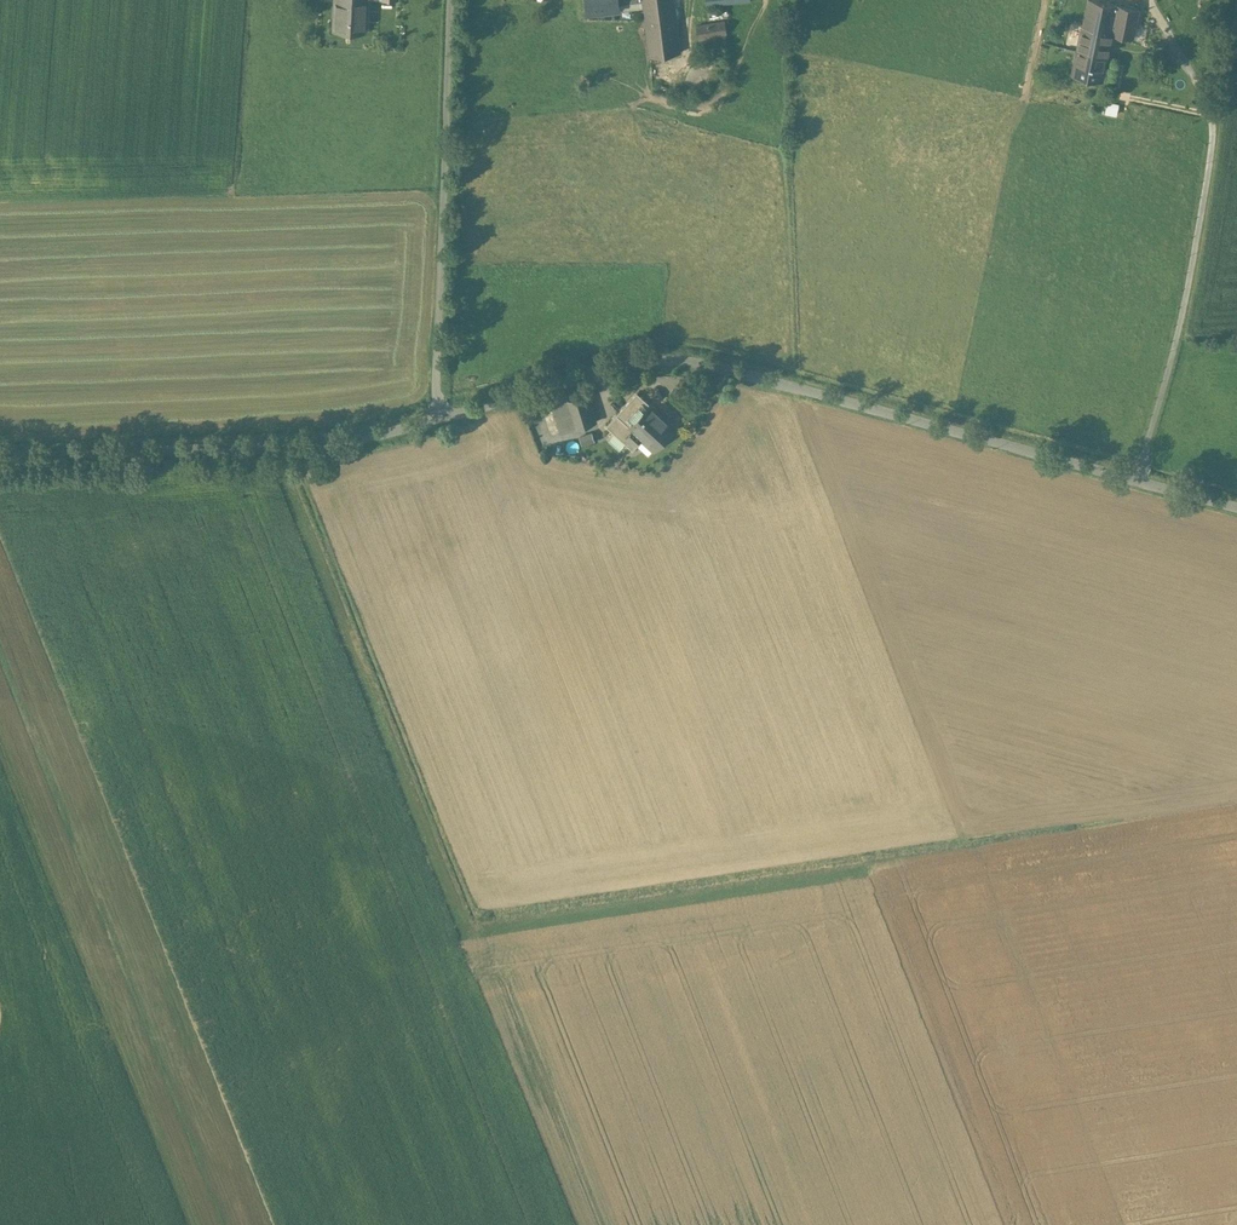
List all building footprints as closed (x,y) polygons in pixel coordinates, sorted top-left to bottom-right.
[(333,30),(365,32),(367,0),(334,0),(333,30)] [(588,12),(620,8),(619,3),(619,0),(587,0),(588,12)] [(644,0),(619,3),(620,8),(620,10),(644,7),(644,0)] [(644,0),(644,7),(645,11),(646,17),(651,55),(681,52),(674,0),(644,0)] [(1100,0),(1088,0),(1084,22),(1077,50),(1107,56),(1107,55),(1110,43),(1112,33),(1133,38),(1140,8),(1100,0)] [(726,9),(709,12),(710,20),(727,17),(726,9)] [(725,21),(697,25),(699,41),(716,39),(715,35),(727,33),(725,21)] [(1107,56),(1077,50),(1072,73),(1103,79),(1108,55),(1107,55),(1107,56)] [(1108,112),(1120,115),(1123,103),(1111,101),(1108,112)] [(650,406),(637,394),(617,415),(630,428),(650,406)] [(588,395),(568,400),(576,428),(596,423),(588,395)] [(650,406),(630,428),(655,450),(675,429),(650,406)] [(630,428),(617,415),(612,421),(625,433),(630,428)] [(584,445),(598,442),(595,431),(581,434),(584,445)]
